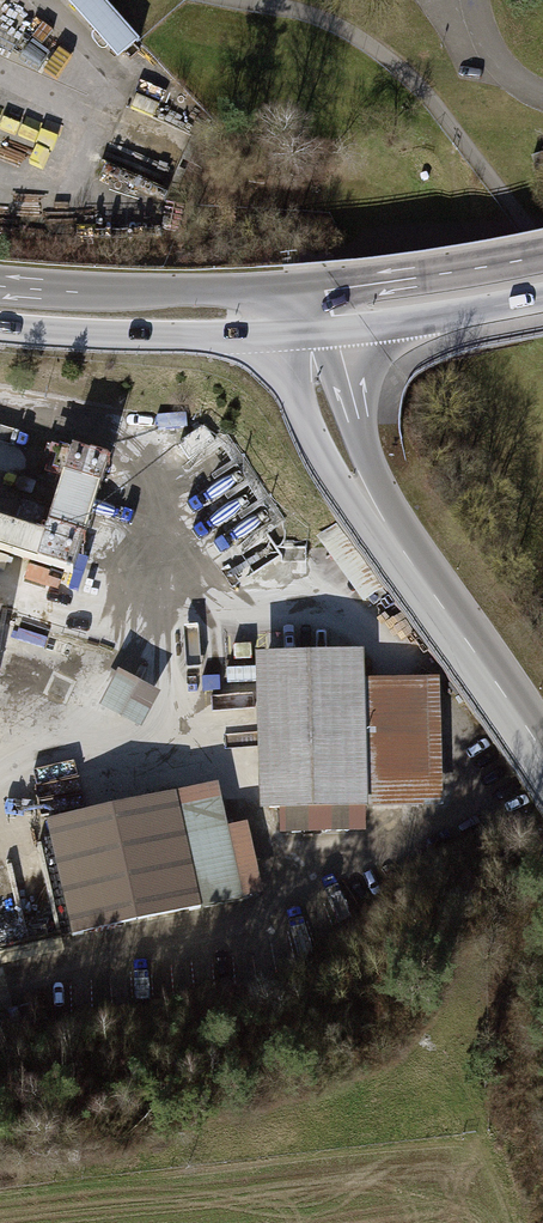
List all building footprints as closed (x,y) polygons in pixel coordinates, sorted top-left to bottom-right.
[(123,66),(145,45),(102,0),(61,0),(123,66)] [(69,578),(104,468),(63,455),(36,541),(0,529),(0,556),(69,578)] [(10,603),(0,602),(0,672),(10,603)] [(359,657),(255,661),(260,809),(438,803),(433,683),(360,685),(359,657)] [(146,738),(165,701),(123,680),(104,717),(146,738)] [(213,789),(46,827),(71,937),(255,896),(240,831),(223,835),(213,789)]
